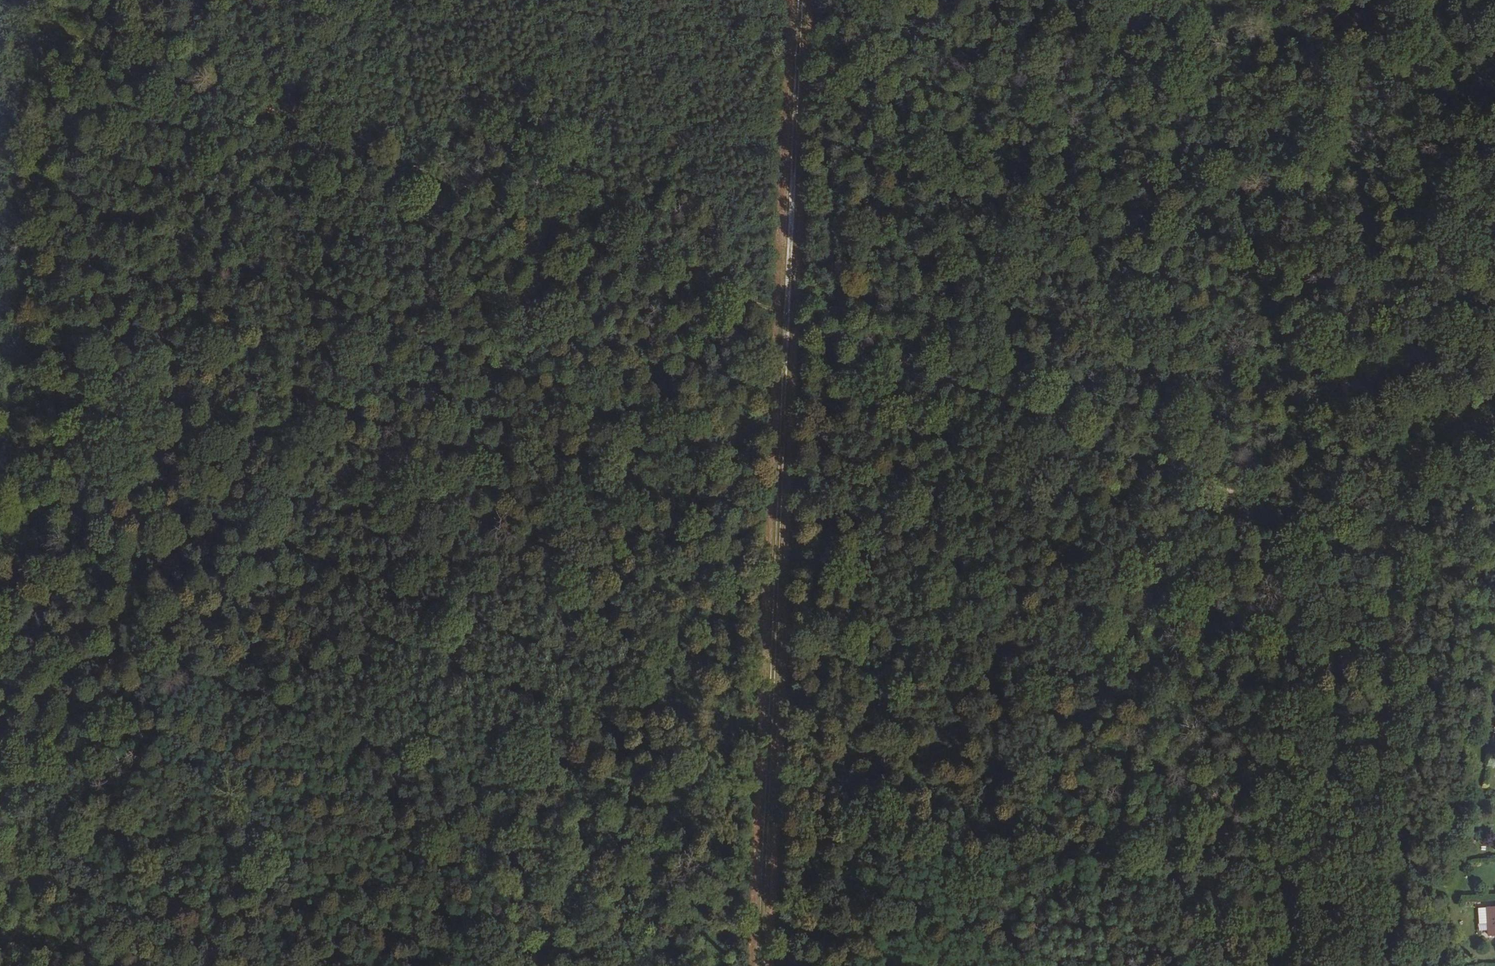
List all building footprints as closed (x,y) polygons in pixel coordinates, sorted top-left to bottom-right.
[(1486,907),(1488,936),(1494,936),(1494,906),(1486,907)]
